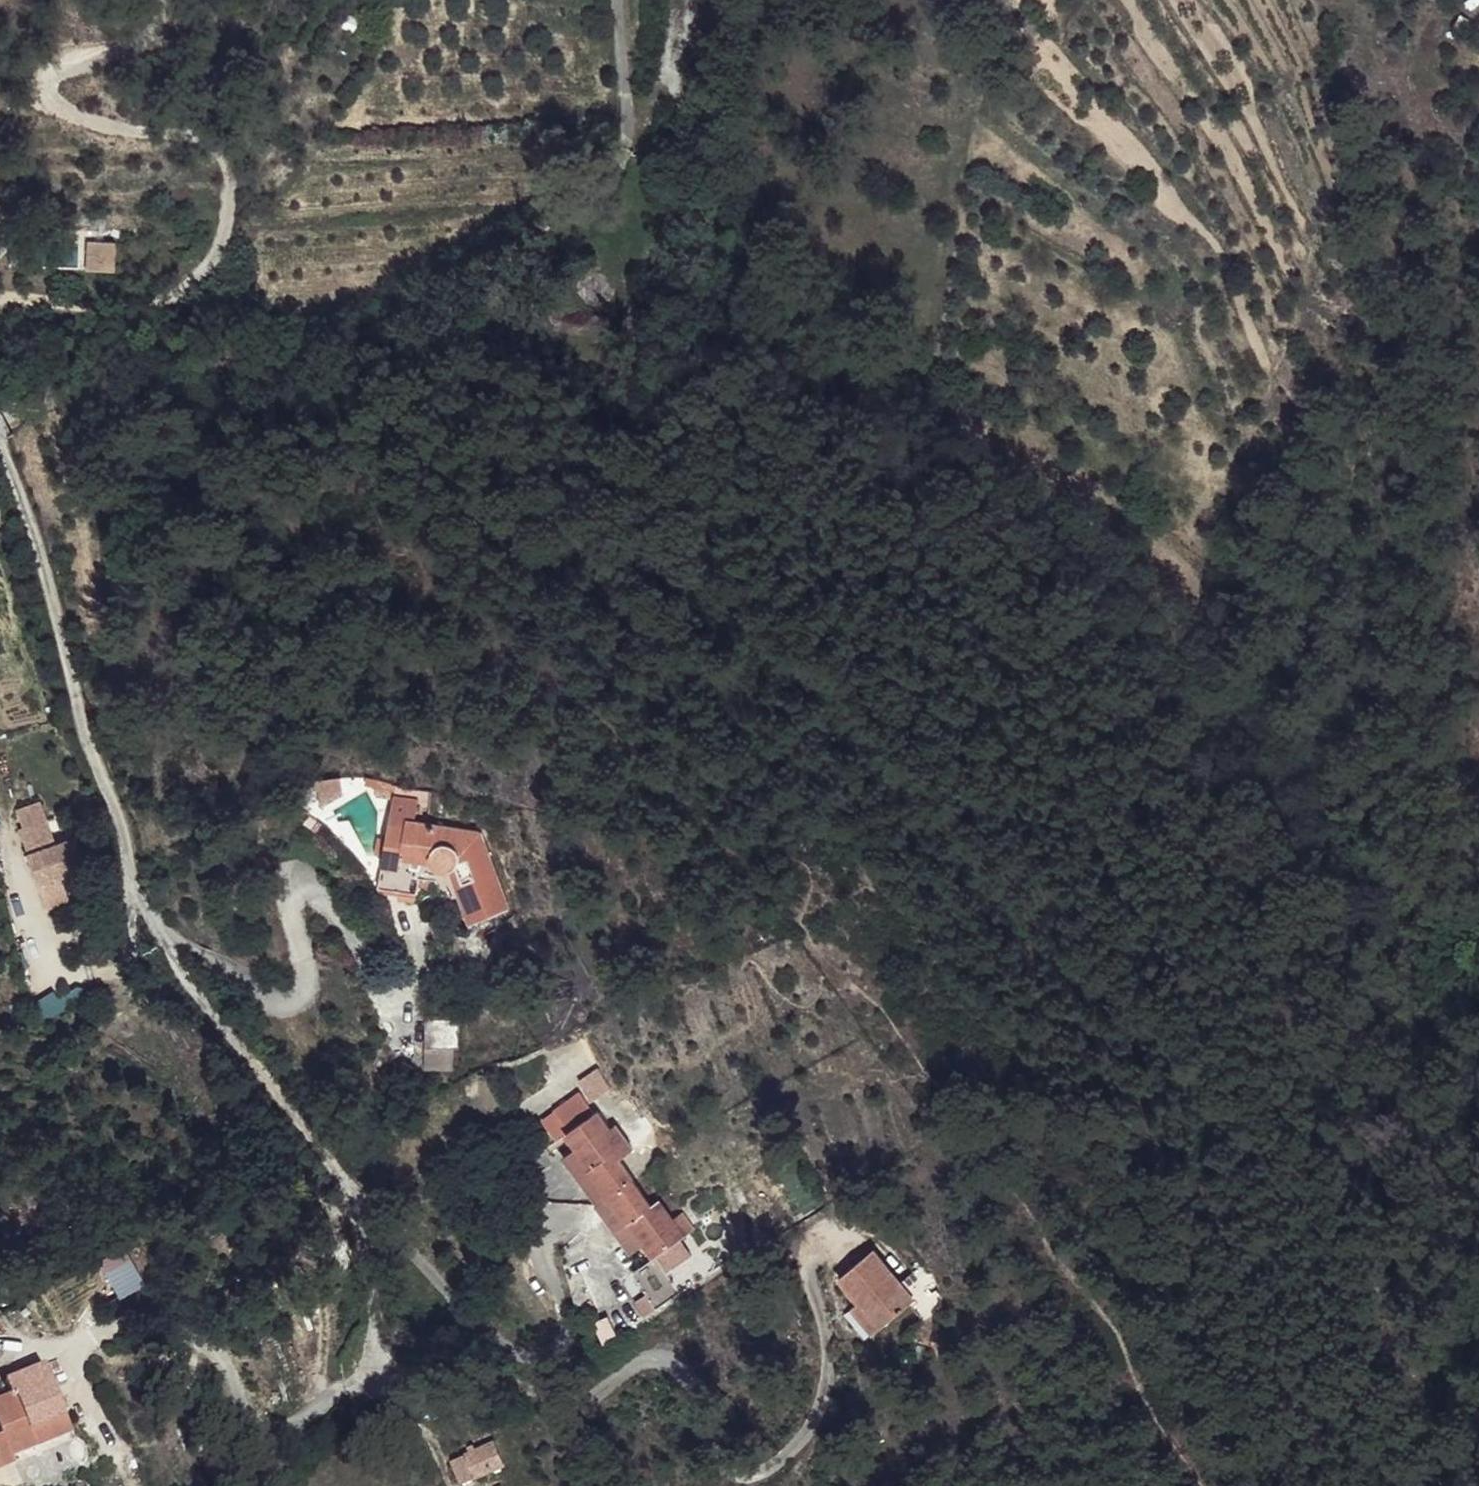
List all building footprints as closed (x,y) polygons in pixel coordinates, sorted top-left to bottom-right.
[(121,239),(95,238),(94,265),(120,266),(121,239)] [(485,817),(399,806),(393,850),(450,861),(475,904),(522,879),(485,817)] [(31,847),(37,872),(67,863),(60,841),(31,847)] [(67,863),(37,872),(52,924),(75,922),(69,893),(92,887),(85,859),(67,863)] [(461,1016),(430,1013),(429,1046),(461,1047),(461,1016)] [(610,1084),(578,1104),(590,1123),(586,1129),(645,1215),(650,1211),(663,1229),(665,1227),(697,1206),(670,1172),(663,1173),(636,1129),(646,1121),(628,1094),(620,1097),(610,1084)] [(888,1220),(851,1246),(870,1272),(860,1279),(884,1305),(928,1273),(888,1220)] [(668,1278),(690,1262),(665,1227),(663,1229),(643,1243),(668,1278)] [(105,1269),(120,1296),(146,1281),(131,1254),(105,1269)] [(10,1389),(15,1404),(0,1413),(0,1429),(6,1447),(0,1450),(0,1485),(47,1468),(45,1458),(78,1446),(50,1374),(10,1389)] [(497,1442),(483,1447),(494,1473),(512,1469),(497,1442)] [(483,1447),(469,1453),(480,1481),(494,1473),(483,1447)]
